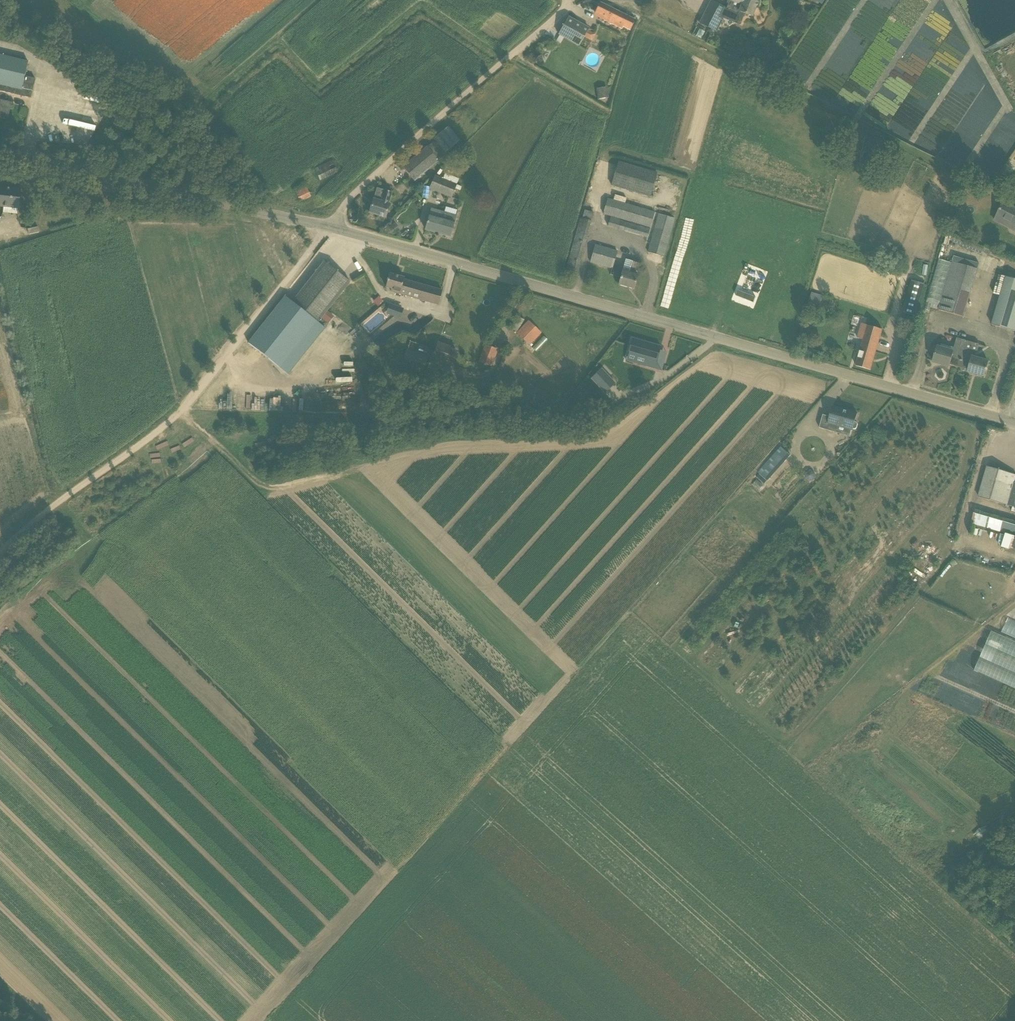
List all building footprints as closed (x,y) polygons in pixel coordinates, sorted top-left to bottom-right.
[(726,8),(711,2),(701,24),(717,31),(723,19),(726,11),(737,15),(740,10),(753,15),(758,2),(752,0),(730,0),(726,8)] [(623,26),(631,30),(635,20),(600,3),(595,13),(604,17),(603,20),(622,29),(623,26)] [(559,34),(579,46),(589,29),(568,17),(559,34)] [(589,31),(586,37),(592,41),(596,34),(589,31)] [(31,98),(35,79),(25,76),(28,62),(0,55),(0,91),(31,98)] [(598,100),(608,98),(607,87),(596,89),(598,100)] [(0,100),(0,118),(8,120),(12,103),(0,100)] [(99,123),(100,118),(72,114),(71,120),(99,123)] [(415,182),(440,161),(427,146),(402,167),(415,182)] [(619,161),(611,186),(650,198),(658,173),(619,161)] [(333,164),(315,172),(320,181),(338,173),(333,164)] [(457,185),(454,184),(456,178),(445,174),(443,179),(435,176),(430,189),(451,198),(457,185)] [(21,189),(0,187),(0,206),(19,208),(21,189)] [(311,198),(307,188),(296,194),(300,203),(311,198)] [(370,213),(386,218),(390,203),(389,203),(392,192),(385,190),(377,188),(370,213)] [(648,238),(653,219),(655,213),(655,212),(653,212),(642,208),(608,198),(603,215),(611,217),(608,227),(648,238)] [(1014,225),(1014,209),(1003,203),(995,220),(1013,229),(1014,225)] [(425,230),(450,237),(456,215),(431,208),(425,230)] [(659,214),(657,220),(651,241),(649,248),(648,252),(664,257),(676,219),(659,214)] [(969,224),(959,220),(954,231),(964,235),(969,224)] [(392,236),(400,230),(395,224),(388,229),(392,236)] [(950,240),(952,234),(948,233),(944,244),(949,245),(950,240)] [(950,240),(982,254),(984,248),(952,234),(950,240)] [(591,261),(613,267),(618,251),(596,244),(591,261)] [(977,269),(978,264),(955,258),(954,262),(953,262),(939,310),(963,317),(977,269)] [(634,289),(638,275),(637,275),(640,264),(626,259),(619,285),(634,289)] [(318,323),(350,282),(324,262),(292,302),(318,323)] [(404,278),(390,274),(386,287),(392,289),(391,292),(438,305),(442,291),(404,280),(404,278)] [(1006,277),(992,325),(1014,331),(1014,279),(1006,277)] [(915,316),(925,284),(912,281),(903,312),(915,316)] [(823,295),(811,292),(806,308),(818,311),(823,295)] [(281,369),(318,322),(292,302),(285,296),(248,343),(281,369)] [(397,306),(393,317),(400,319),(404,309),(397,306)] [(898,330),(907,333),(910,321),(902,318),(898,330)] [(529,345),(541,333),(529,321),(517,333),(529,345)] [(859,357),(856,366),(871,370),(882,329),(880,329),(867,325),(862,323),(858,338),(864,340),(859,357)] [(634,336),(629,352),(649,357),(647,364),(663,369),(665,361),(658,359),(662,345),(634,336)] [(968,341),(965,351),(959,367),(969,370),(968,372),(984,377),(986,370),(987,370),(988,369),(987,368),(989,362),(975,358),(979,344),(968,341)] [(452,366),(457,351),(450,349),(450,347),(439,343),(435,354),(433,354),(428,368),(436,370),(439,361),(452,366)] [(497,350),(486,346),(480,362),(491,366),(497,350)] [(938,347),(934,362),(950,367),(950,365),(959,367),(965,351),(954,348),(953,351),(938,347)] [(414,361),(417,353),(407,350),(404,358),(414,361)] [(615,384),(608,376),(602,369),(591,379),(604,392),(605,393),(615,384)] [(855,422),(857,414),(833,407),(831,417),(823,415),(820,428),(836,433),(838,426),(853,430),(853,429),(855,429),(857,428),(858,424),(857,422),(855,422)] [(781,447),(776,453),(785,462),(791,456),(781,447)] [(1014,482),(1014,481),(1014,474),(988,466),(979,497),(1014,508),(1014,483),(1014,482)] [(768,481),(770,478),(760,470),(758,473),(759,474),(767,481),(768,481)] [(812,471),(808,472),(806,475),(806,478),(809,481),(813,481),(815,478),(815,474),(812,471)] [(1008,549),(1009,547),(1013,535),(1005,533),(1001,547),(1008,549)] [(1014,639),(1014,621),(1008,618),(1002,633),(1014,639)] [(992,632),(974,670),(1014,688),(1014,642),(992,632)]
